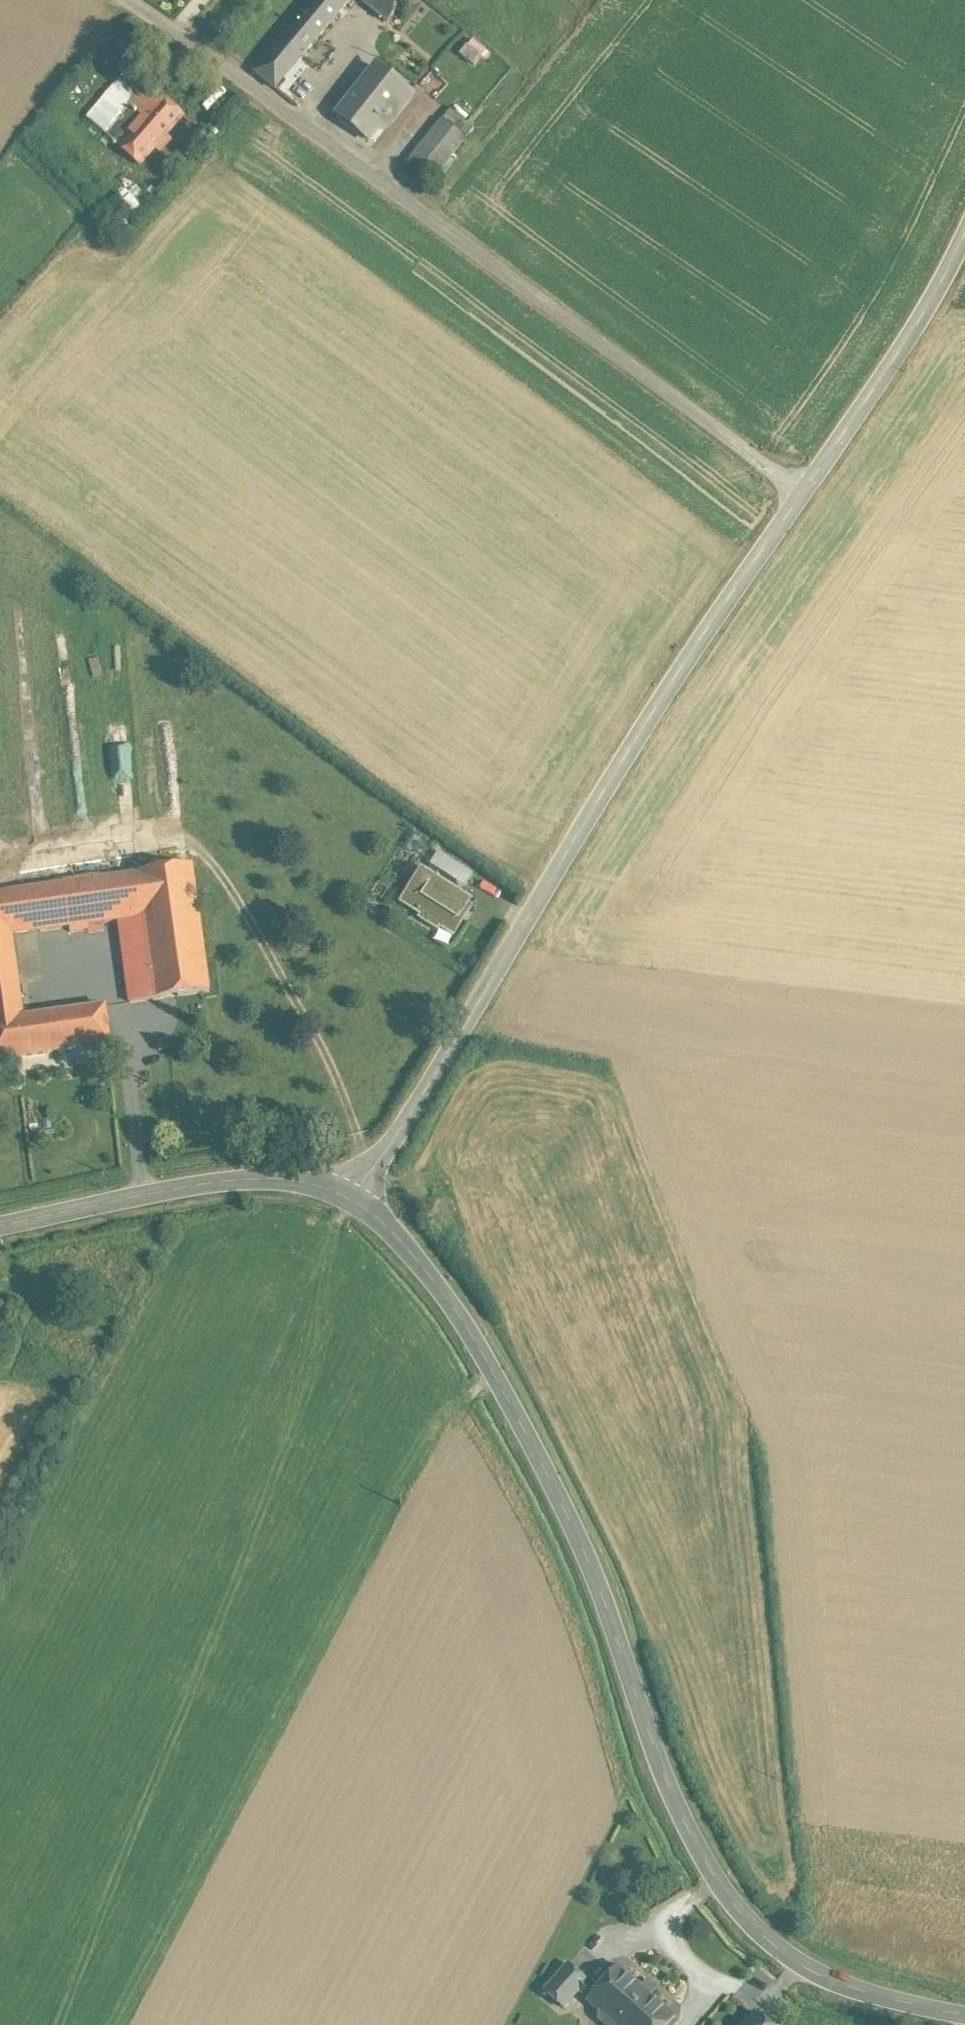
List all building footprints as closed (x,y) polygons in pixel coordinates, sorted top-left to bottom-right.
[(311,46),(349,0),(315,0),(255,72),(275,89),(311,46)] [(388,22),(404,0),(359,0),(388,22)] [(412,95),(376,66),(337,115),(364,135),(374,122),(384,129),(412,95)] [(180,115),(144,86),(128,106),(143,117),(120,146),(141,163),(180,115)] [(442,119),(407,163),(431,181),(465,138),(459,133),(467,123),(450,109),(442,119)] [(110,727),(114,808),(133,807),(129,726),(110,727)] [(436,852),(430,867),(468,884),(474,869),(436,852)] [(0,893),(0,937),(11,936),(35,932),(70,927),(70,932),(88,930),(87,925),(119,920),(143,917),(198,909),(192,865),(137,873),(136,873),(93,880),(92,877),(64,881),(64,886),(55,885),(0,893)] [(469,900),(421,870),(401,902),(421,914),(419,918),(437,930),(440,926),(453,935),(463,919),(459,917),(469,900)] [(198,909),(143,917),(149,967),(154,1000),(209,992),(198,909)] [(143,917),(119,920),(126,971),(149,967),(143,917)] [(35,932),(11,936),(18,984),(42,981),(35,932)] [(0,937),(0,1022),(23,1018),(18,984),(11,936),(0,937)] [(149,967),(126,971),(130,1003),(154,1000),(149,967)] [(110,1045),(105,1007),(23,1018),(0,1022),(0,1061),(110,1045)] [(587,1981),(567,1964),(544,1991),(563,2008),(579,1991),(588,1999),(594,1991),(585,1983),(587,1981)] [(617,1965),(594,1991),(588,1999),(586,2000),(600,2012),(598,2014),(599,2019),(605,2024),(667,2024),(675,2017),(650,1995),(656,1989),(647,1981),(641,1987),(617,1965)] [(742,2024),(770,2024),(754,2011),(742,2024)]
